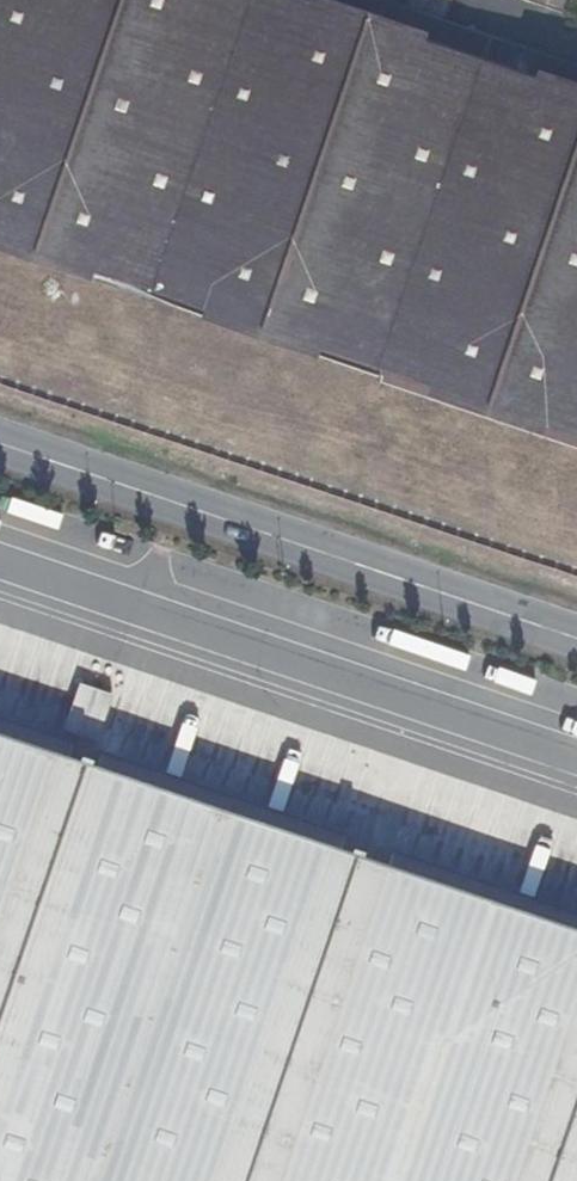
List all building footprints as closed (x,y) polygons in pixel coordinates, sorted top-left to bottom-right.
[(287,0),(0,0),(0,220),(576,417),(576,99),(287,0)] [(104,729),(114,696),(81,685),(70,718),(104,729)] [(0,738),(0,1180),(576,1180),(576,933),(0,738)]
